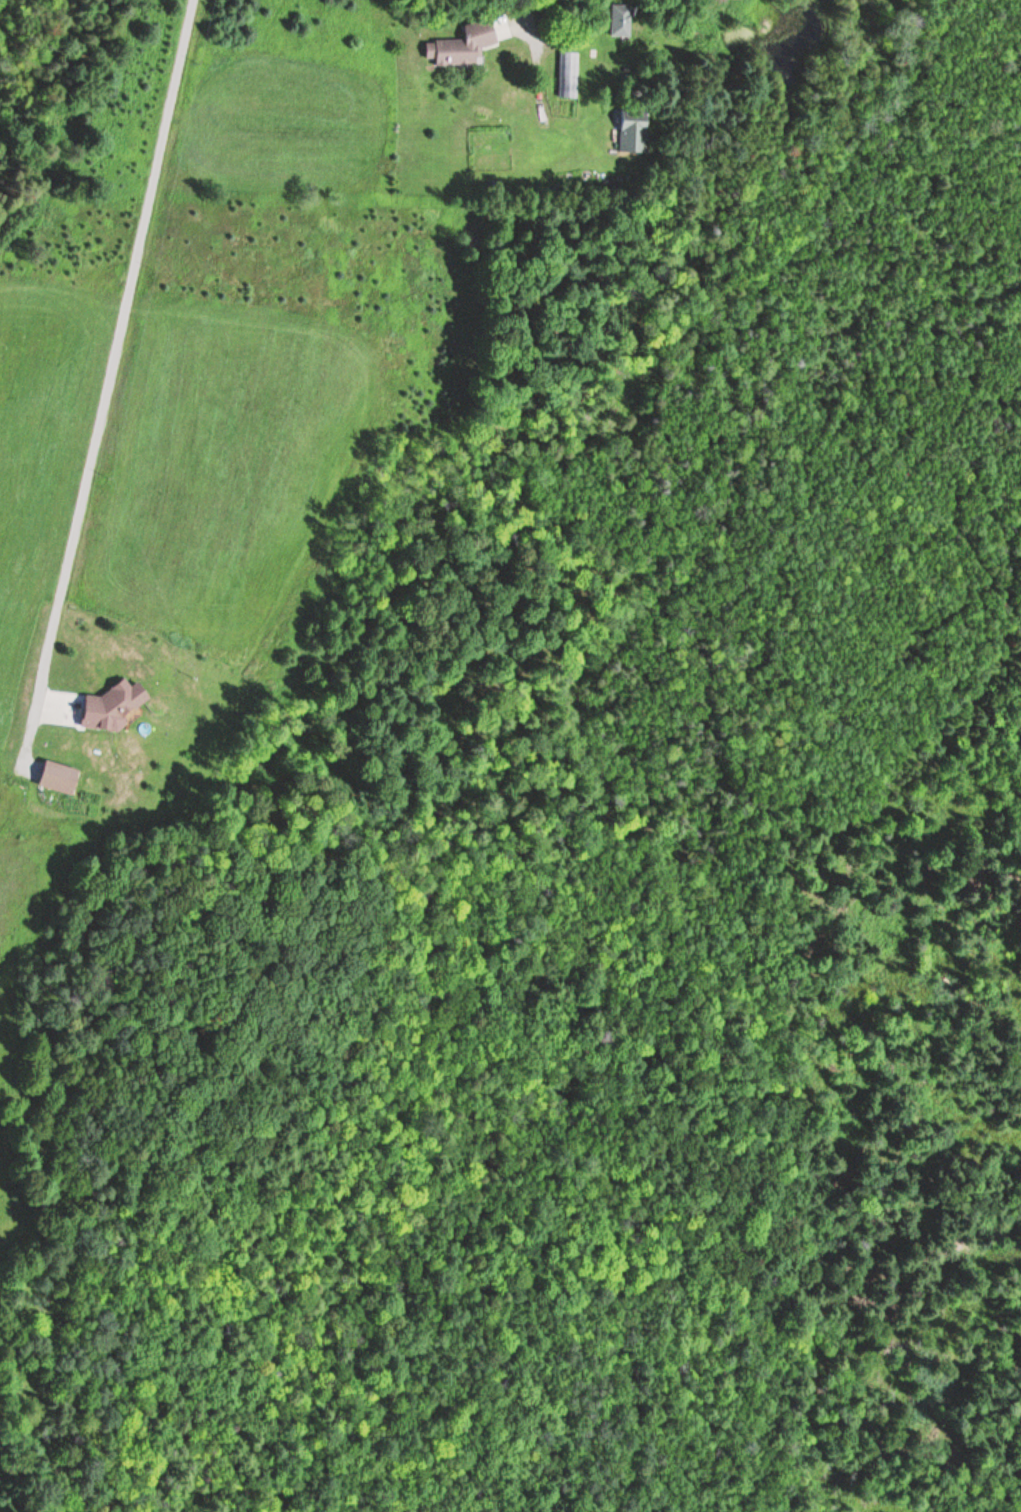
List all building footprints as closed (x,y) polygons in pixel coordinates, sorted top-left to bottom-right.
[(630,37),(630,5),(609,5),(609,37),(630,37)] [(433,66),(481,65),(481,45),(491,45),(491,21),(462,22),(462,40),(424,40),(424,57),(433,57),(433,66)] [(578,98),(578,52),(560,52),(560,98),(578,98)] [(618,109),(618,152),(645,152),(645,109),(618,109)] [(78,728),(120,732),(122,707),(140,709),(142,684),(110,682),(109,697),(81,694),(78,728)] [(72,796),(79,771),(42,761),(35,786),(72,796)]
